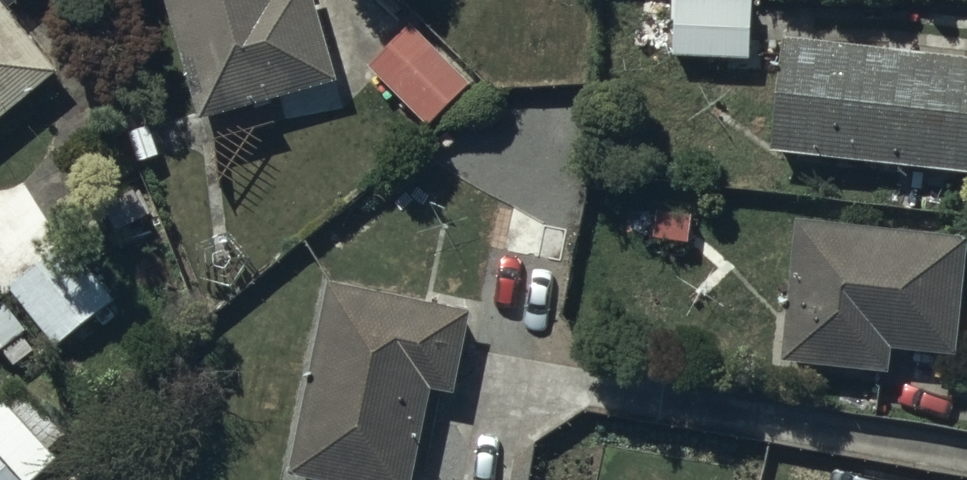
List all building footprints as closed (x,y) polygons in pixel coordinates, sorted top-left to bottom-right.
[(204,123),(336,84),(312,0),(168,0),(204,123)] [(751,3),(673,1),(671,61),(750,64),(751,3)] [(0,2),(0,129),(62,78),(0,2)] [(471,87),(411,29),(370,71),(430,129),(471,87)] [(781,45),(770,156),(966,176),(966,64),(781,45)] [(794,224),(781,366),(888,376),(890,354),(959,361),(966,271),(966,241),(794,224)] [(72,243),(11,290),(57,350),(118,304),(72,243)] [(327,288),(287,478),(296,479),(410,479),(428,393),(453,399),(470,318),(327,288)] [(61,465),(53,457),(70,441),(20,388),(5,403),(8,406),(0,413),(0,479),(45,479),(61,465)]
